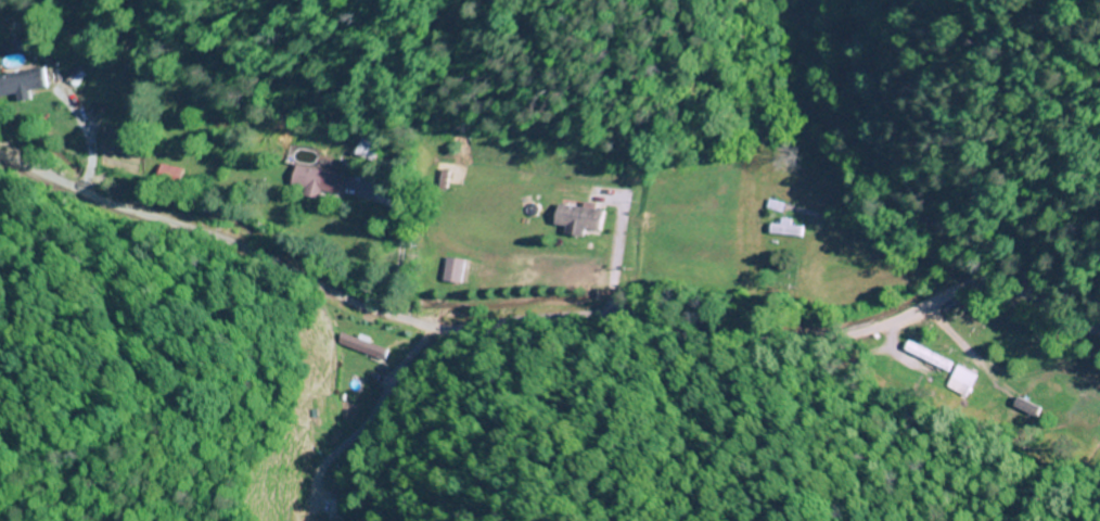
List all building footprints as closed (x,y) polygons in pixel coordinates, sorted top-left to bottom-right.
[(49,96),(46,70),(0,75),(0,101),(49,96)] [(377,137),(357,137),(357,159),(377,159),(377,137)] [(339,194),(341,171),(292,168),(290,191),(339,194)] [(827,193),(809,191),(808,206),(825,208),(827,193)] [(607,211),(558,205),(555,226),(567,228),(566,235),(587,238),(588,230),(604,232),(607,211)] [(795,220),(786,220),(785,225),(772,224),(772,235),(808,236),(808,228),(795,228),(795,220)] [(447,283),(466,284),(467,260),(448,259),(447,283)] [(394,351),(359,340),(356,350),(391,361),(394,351)]
